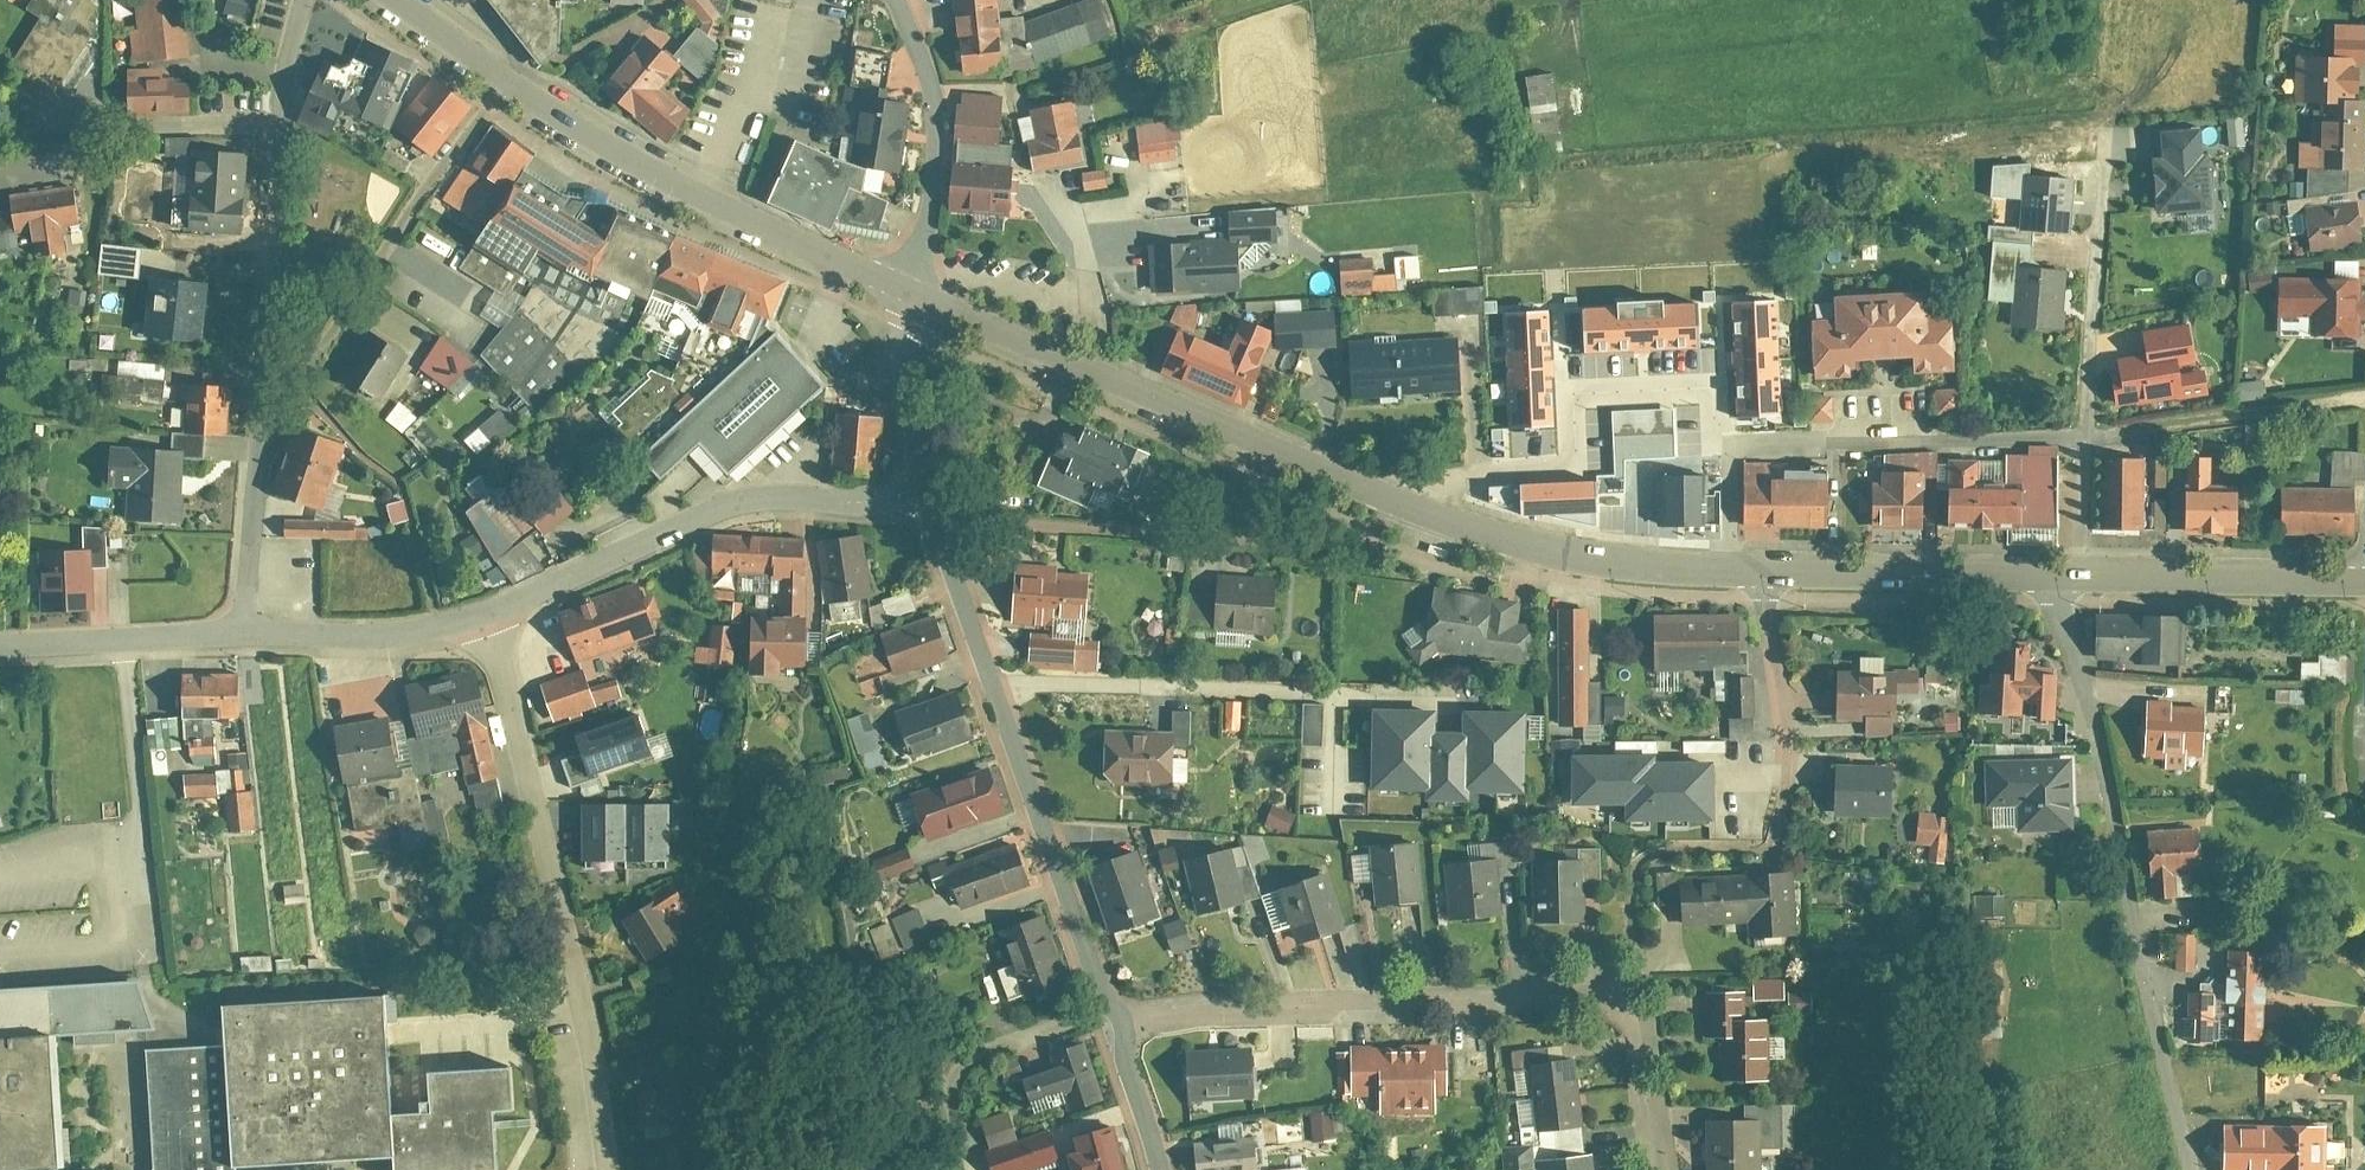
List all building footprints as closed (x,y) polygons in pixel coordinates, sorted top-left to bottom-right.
[(135,66),(189,61),(184,0),(138,0),(140,33),(133,34),(135,66)] [(539,64),(558,51),(560,0),(488,0),(539,64)] [(962,71),(1000,68),(997,0),(956,0),(962,71)] [(1037,62),(1116,36),(1103,0),(1096,0),(1023,23),(1037,62)] [(2335,25),(2335,61),(2359,62),(2364,62),(2364,25),(2335,25)] [(681,68),(644,38),(602,90),(674,147),(695,118),(662,92),(681,68)] [(347,115),(386,129),(412,63),(364,45),(347,89),(316,77),(300,117),(339,135),(347,115)] [(1472,63),(1474,75),(1493,72),(1491,60),(1472,63)] [(2324,104),(2358,105),(2359,62),(2335,61),(2298,60),(2297,104),(2324,104)] [(1526,80),(1540,159),(1568,154),(1554,75),(1526,80)] [(470,110),(432,82),(396,127),(430,157),(470,110)] [(129,120),(192,118),(191,85),(129,87),(129,120)] [(864,172),(900,176),(909,107),(880,104),(882,95),(848,90),(842,165),(864,172)] [(959,142),(1001,147),(1005,99),(964,96),(959,142)] [(2364,174),(2364,105),(2358,105),(2324,104),(2323,126),(2313,126),(2313,146),(2303,146),(2303,172),(2364,174)] [(1085,162),(1074,106),(1033,113),(1040,145),(1031,147),(1038,170),(1085,162)] [(472,162),(514,189),(535,157),(495,129),(472,162)] [(2164,162),(2155,163),(2159,210),(2213,205),(2208,158),(2201,159),(2199,131),(2161,135),(2164,162)] [(861,192),(864,172),(842,165),(794,144),(768,205),(833,233),(836,224),(881,231),(888,203),(861,192)] [(186,223),(244,228),(248,159),(192,154),(186,223)] [(489,226),(514,189),(472,162),(447,197),(489,226)] [(955,166),(951,212),(1010,218),(1015,171),(955,166)] [(1085,192),(1112,190),(1109,172),(1083,174),(1085,192)] [(2027,180),(2022,230),(2068,234),(2072,184),(2027,180)] [(74,187),(42,191),(51,254),(65,252),(61,225),(79,222),(74,187)] [(547,265),(583,288),(592,271),(607,243),(514,189),(489,226),(475,248),(522,274),(534,258),(547,265)] [(51,254),(42,191),(10,196),(15,232),(33,229),(37,256),(51,254)] [(660,279),(673,245),(676,237),(621,211),(607,243),(592,271),(652,296),(658,279),(660,279)] [(2315,255),(2364,248),(2360,211),(2310,218),(2315,255)] [(1229,219),(1230,242),(1239,242),(1279,240),(1278,217),(1229,219)] [(1230,242),(1148,247),(1151,297),(1241,293),(1239,242),(1230,242)] [(699,295),(713,261),(673,245),(660,279),(699,295)] [(745,314),(770,323),(784,287),(713,261),(699,295),(717,302),(707,325),(734,335),(745,314)] [(626,336),(652,296),(592,271),(583,288),(547,265),(536,284),(520,311),(484,354),(536,409),(626,336)] [(2018,273),(2011,325),(2063,330),(2068,276),(2018,273)] [(150,283),(142,337),(199,345),(205,289),(150,283)] [(2314,340),(2360,342),(2362,286),(2283,283),(2283,320),(2315,322),(2314,340)] [(1485,289),(1434,293),(1435,320),(1486,317),(1485,289)] [(1811,326),(1815,383),(1854,381),(1855,364),(1913,360),(1914,376),(1955,374),(1950,318),(1928,318),(1926,296),(1833,300),(1833,324),(1811,326)] [(1735,302),(1740,415),(1782,413),(1777,300),(1735,302)] [(1698,302),(1585,307),(1587,349),(1700,344),(1698,302)] [(1506,313),(1510,426),(1552,424),(1548,311),(1506,313)] [(1279,353),(1337,349),(1335,313),(1275,317),(1279,353)] [(1162,373),(1246,410),(1276,335),(1241,322),(1227,354),(1180,334),(1162,373)] [(2119,410),(2211,395),(2208,371),(2196,372),(2190,335),(2146,342),(2150,368),(2114,373),(2119,410)] [(373,336),(342,379),(380,402),(409,359),(373,336)] [(474,365),(442,337),(422,368),(449,387),(474,365)] [(698,447),(726,477),(822,390),(774,337),(640,459),(661,481),(698,447)] [(1458,341),(1352,347),(1354,400),(1462,393),(1458,341)] [(636,436),(680,394),(673,385),(676,379),(652,369),(648,374),(651,377),(613,412),(636,436)] [(185,433),(230,435),(230,391),(186,390),(185,433)] [(1938,417),(1964,416),(1962,392),(1936,394),(1938,417)] [(1809,403),(1810,425),(1836,423),(1835,402),(1809,403)] [(880,421),(840,417),(834,473),(875,477),(880,421)] [(1099,489),(1130,504),(1151,457),(1071,419),(1039,487),(1089,510),(1099,489)] [(322,514),(345,449),(297,431),(274,496),(322,514)] [(126,523),(179,526),(184,454),(111,450),(109,493),(128,494),(126,523)] [(2006,466),(2007,533),(2055,534),(2055,461),(2006,460),(2006,466)] [(2186,493),(2185,534),(2238,534),(2238,494),(2212,493),(2212,460),(2186,460),(2186,493)] [(2105,463),(2103,537),(2146,537),(2147,463),(2105,463)] [(1948,465),(1948,533),(2007,533),(2006,466),(1948,465)] [(1870,529),(1925,530),(1926,477),(1881,476),(1881,490),(1872,489),(1870,529)] [(1595,479),(1522,484),(1524,515),(1598,510),(1595,479)] [(1662,481),(1661,530),(1700,530),(1701,481),(1662,481)] [(1743,529),(1829,531),(1829,485),(1742,483),(1743,529)] [(549,536),(574,512),(551,485),(524,509),(549,536)] [(2280,492),(2280,536),(2354,537),(2354,492),(2280,492)] [(808,540),(718,538),(716,579),(785,582),(786,613),(808,612),(808,540)] [(829,606),(874,599),(864,540),(818,546),(829,606)] [(39,557),(41,616),(91,615),(89,555),(39,557)] [(1018,566),(1014,626),(1056,629),(1056,623),(1087,625),(1089,579),(1059,577),(1059,569),(1018,566)] [(1247,634),(1274,636),(1276,590),(1220,586),(1219,602),(1218,632),(1217,647),(1246,649),(1247,634)] [(575,660),(661,629),(648,587),(562,616),(575,660)] [(1438,595),(1432,636),(1410,653),(1421,668),(1439,655),(1535,669),(1540,630),(1521,627),(1524,608),(1438,595)] [(1185,630),(1218,632),(1219,602),(1187,600),(1185,630)] [(1591,612),(1560,613),(1562,732),(1586,732),(1586,742),(1603,741),(1603,685),(1592,686),(1591,612)] [(1683,692),(1682,674),(1744,672),(1743,617),(1657,619),(1658,674),(1659,693),(1683,692)] [(897,679),(950,660),(935,618),(882,636),(897,679)] [(2097,666),(2179,671),(2181,623),(2142,621),(2142,630),(2098,628),(2097,666)] [(780,670),(809,669),(805,624),(747,629),(750,679),(781,679),(780,670)] [(716,630),(710,667),(731,668),(736,632),(716,630)] [(1031,638),(1030,671),(1101,674),(1102,646),(1078,645),(1079,640),(1031,638)] [(2026,653),(1984,649),(1979,719),(2019,723),(2021,704),(2034,704),(2032,722),(2051,724),(2055,679),(2023,677),(2026,653)] [(1839,672),(1837,723),(1897,725),(1899,674),(1839,672)] [(476,674),(409,693),(423,745),(454,736),(469,783),(496,775),(481,726),(490,724),(476,674)] [(185,717),(241,716),(239,675),(184,676),(185,717)] [(554,726),(599,711),(587,675),(543,691),(554,726)] [(915,762),(975,739),(956,691),(897,714),(915,762)] [(2151,707),(2147,760),(2202,763),(2208,709),(2151,707)] [(1469,806),(1469,796),(1525,796),(1526,719),(1464,718),(1463,741),(1436,740),(1436,717),(1375,716),(1374,794),(1428,795),(1428,806),(1469,806)] [(587,779),(655,755),(641,717),(571,741),(587,779)] [(333,734),(346,786),(402,774),(388,722),(333,734)] [(1174,735),(1104,734),(1103,789),(1173,790),(1174,735)] [(1653,756),(1571,756),(1571,808),(1628,808),(1628,819),(1710,819),(1711,764),(1653,763),(1653,756)] [(2024,834),(2075,834),(2072,764),(1985,765),(1986,808),(2023,806),(2024,834)] [(1837,767),(1838,820),(1893,820),(1892,767),(1837,767)] [(1005,815),(991,773),(913,800),(928,841),(1005,815)] [(251,796),(229,798),(231,833),(254,832),(251,796)] [(584,873),(663,873),(664,808),(585,808),(584,873)] [(2148,834),(2151,901),(2174,900),(2174,878),(2202,876),(2200,833),(2148,834)] [(1031,888),(1017,847),(947,871),(962,913),(1031,888)] [(1371,852),(1376,907),(1424,903),(1419,848),(1371,852)] [(1185,861),(1196,913),(1242,903),(1231,851),(1185,861)] [(1087,872),(1110,938),(1159,921),(1135,855),(1087,872)] [(1532,865),(1534,926),(1587,924),(1585,863),(1532,865)] [(1446,868),(1449,922),(1504,919),(1501,864),(1446,868)] [(1684,880),(1686,930),(1749,927),(1750,941),(1800,938),(1797,874),(1684,880)] [(1327,878),(1277,894),(1295,948),(1345,931),(1327,878)] [(628,926),(648,961),(681,942),(660,906),(628,926)] [(1009,1002),(1024,997),(1026,1003),(1071,986),(1045,917),(1000,934),(1013,969),(998,975),(1009,1002)] [(2228,1043),(2264,1046),(2268,958),(2231,956),(2230,999),(2228,1043)] [(1742,996),(1706,997),(1707,1042),(1724,1042),(1725,1085),(1765,1085),(1765,1025),(1743,1026),(1742,996)] [(2228,1043),(2230,999),(2189,997),(2187,1042),(2228,1043)] [(55,1042),(149,1036),(151,1057),(158,1169),(256,1169),(392,1162),(393,1169),(494,1169),(491,1120),(513,1118),(510,1069),(422,1075),(425,1117),(390,1119),(382,1003),(218,1013),(219,1029),(184,1031),(183,1011),(0,1022),(0,1169),(63,1169),(55,1042)] [(1050,1059),(1056,1075),(1025,1085),(1032,1109),(1064,1099),(1069,1115),(1107,1102),(1089,1046),(1050,1059)] [(1440,1119),(1440,1100),(1451,1099),(1450,1049),(1356,1051),(1356,1056),(1357,1096),(1357,1101),(1386,1101),(1386,1120),(1440,1119)] [(1189,1056),(1191,1105),(1254,1102),(1252,1053),(1189,1056)] [(1357,1096),(1356,1056),(1342,1056),(1343,1096),(1357,1096)] [(1575,1064),(1528,1068),(1536,1132),(1582,1128),(1575,1064)] [(1706,1125),(1709,1169),(1756,1169),(1753,1124),(1706,1125)] [(2327,1129),(2225,1129),(2225,1169),(2327,1169),(2327,1129)] [(1114,1131),(1072,1143),(1076,1160),(1069,1162),(1071,1169),(1125,1169),(1114,1131)] [(1061,1164),(1051,1133),(985,1156),(989,1169),(1043,1169),(1061,1164)] [(1193,1150),(1195,1169),(1256,1169),(1253,1144),(1193,1150)]
